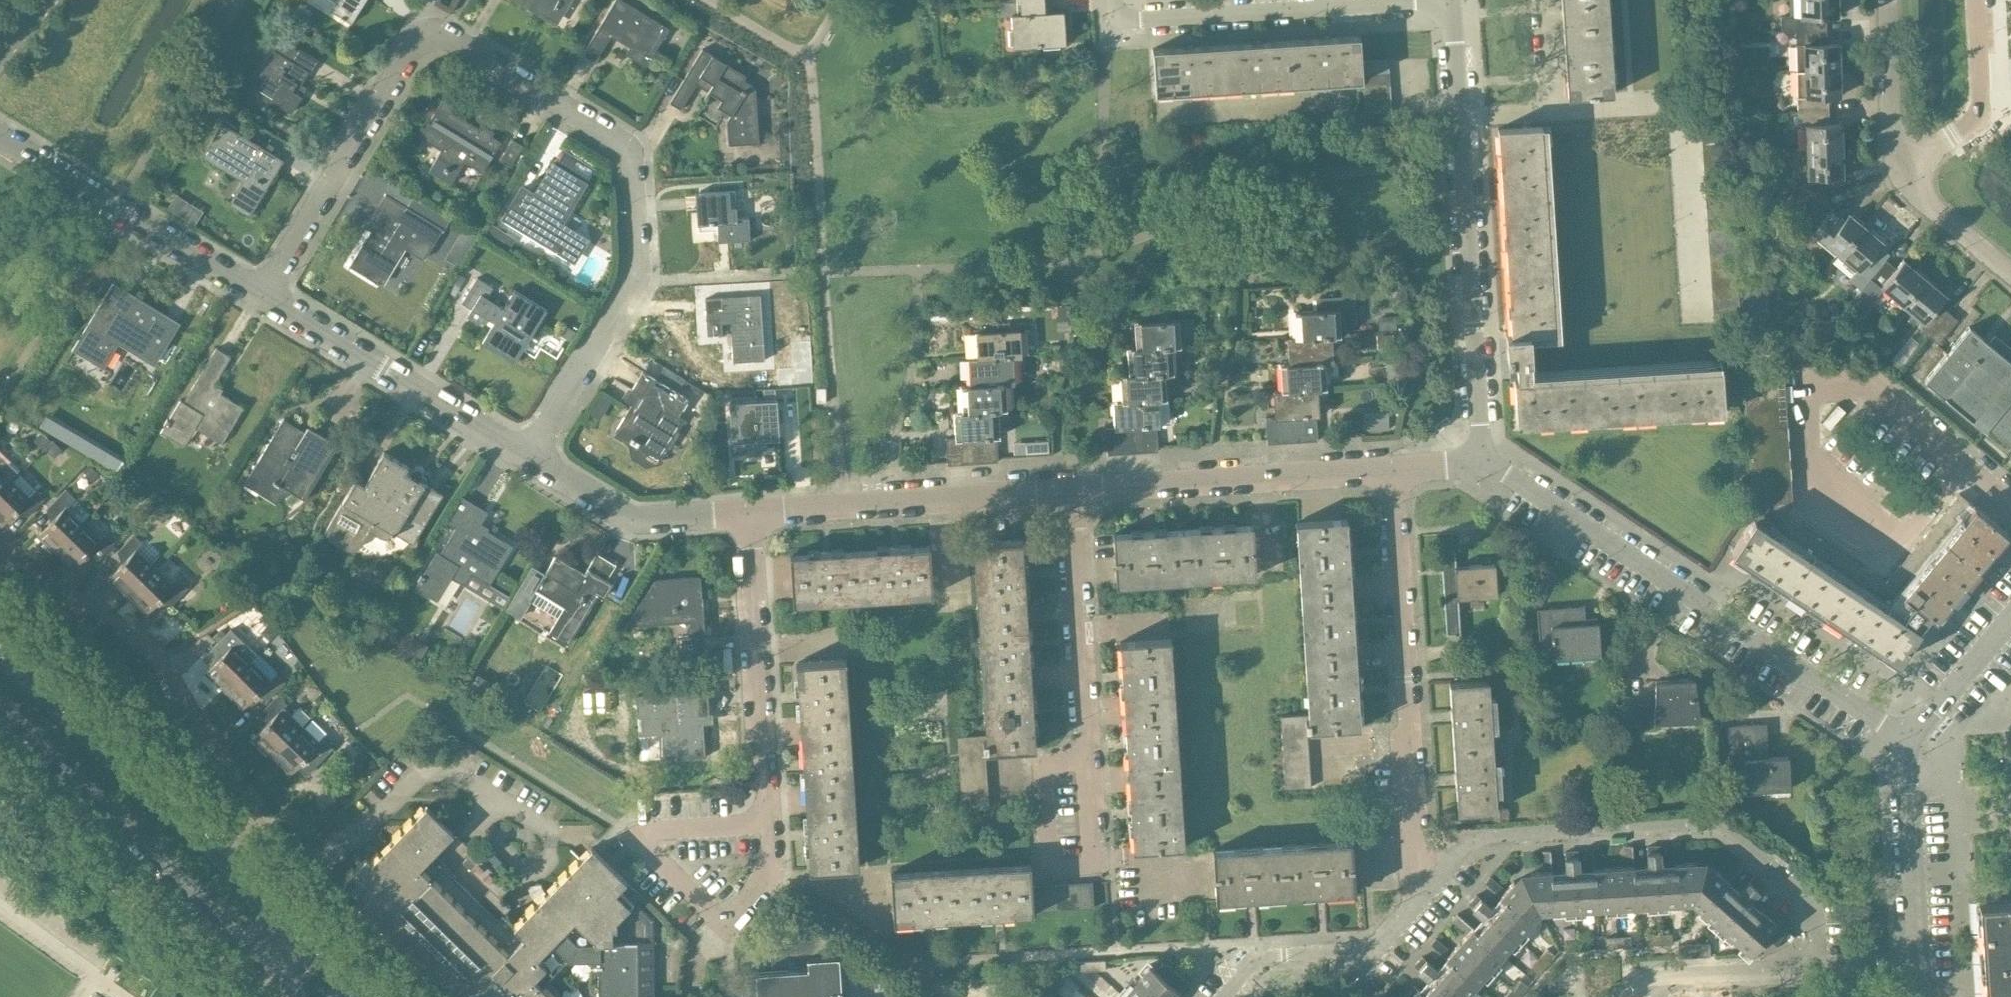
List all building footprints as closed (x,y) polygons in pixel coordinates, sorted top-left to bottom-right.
[(365,0),(333,0),(335,1),(330,10),(341,16),(340,18),(344,20),(345,19),(351,23),(365,0)] [(569,0),(521,0),(551,19),(561,2),(566,5),(569,0)] [(622,0),(616,0),(584,52),(596,59),(612,34),(635,47),(631,55),(645,63),(648,59),(649,60),(654,52),(652,51),(661,37),(663,38),(669,28),(622,0)] [(1043,12),(1042,0),(1016,2),(999,3),(1000,15),(1011,14),(1013,45),(1065,42),(1063,11),(1043,12)] [(1563,26),(1590,24),(1609,24),(1607,0),(1561,0),(1563,26)] [(1837,0),(1800,0),(1801,15),(1780,16),(1781,31),(1795,31),(1826,30),(1826,16),(1837,15),(1837,0)] [(1590,24),(1563,26),(1567,96),(1613,93),(1609,24),(1590,24)] [(1826,30),(1795,31),(1796,45),(1804,45),(1805,70),(1837,70),(1837,54),(1838,54),(1838,43),(1826,44),(1826,30)] [(310,73),(318,60),(299,48),(298,49),(283,40),(282,41),(272,35),(265,46),(272,50),(259,71),(266,75),(258,88),(272,97),(271,99),(292,112),(302,95),(297,92),(309,72),(310,73)] [(1318,38),(1290,40),(1293,84),(1362,79),(1362,80),(1363,80),(1362,74),(1361,61),(1360,35),(1357,35),(1330,37),(1330,36),(1318,37),(1318,38)] [(1250,42),(1222,44),(1224,88),(1293,84),(1290,40),(1262,41),(1262,40),(1250,41),(1250,42)] [(1181,46),(1152,48),(1155,93),(1157,93),(1157,92),(1170,92),(1224,88),(1222,44),(1194,46),(1193,44),(1181,45),(1181,46)] [(709,90),(711,91),(736,107),(728,120),(730,144),(760,142),(757,88),(754,88),(753,84),(745,79),(747,75),(702,48),(670,102),(682,109),(699,80),(711,87),(709,90)] [(1387,59),(1361,61),(1362,74),(1388,72),(1387,59)] [(1837,70),(1805,70),(1805,96),(1797,96),(1798,111),(1828,110),(1828,96),(1840,95),(1839,85),(1838,85),(1837,70)] [(1388,72),(1362,74),(1363,80),(1362,80),(1363,86),(1389,84),(1388,72)] [(1389,84),(1363,86),(1364,98),(1390,97),(1389,84)] [(478,127),(452,111),(456,104),(443,96),(430,117),(433,119),(430,124),(427,123),(419,136),(441,149),(428,169),(451,183),(464,161),(482,172),(501,141),(491,135),(494,130),(481,122),(478,127)] [(1390,97),(1364,98),(1365,111),(1391,109),(1390,97)] [(1828,110),(1798,111),(1798,125),(1806,125),(1807,151),(1840,150),(1839,134),(1841,134),(1841,123),(1829,124),(1828,110)] [(1726,113),(1700,115),(1701,127),(1727,126),(1726,113)] [(285,159),(272,151),(265,147),(223,121),(202,156),(232,174),(237,166),(248,173),(232,200),(227,198),(226,200),(250,215),(285,159)] [(1372,136),(1385,135),(1384,125),(1371,126),(1372,136)] [(1507,360),(1508,360),(1513,360),(1514,379),(1516,423),(1723,410),(1720,366),(1532,378),(1529,334),(1555,332),(1541,125),(1497,128),(1511,334),(1505,334),(1507,360)] [(1727,126),(1701,127),(1702,139),(1728,137),(1727,126)] [(1728,137),(1702,139),(1702,150),(1728,149),(1728,137)] [(513,138),(499,160),(510,166),(523,145),(513,138)] [(1728,149),(1702,150),(1703,161),(1729,159),(1728,149)] [(1840,150),(1807,151),(1808,184),(1792,187),(1799,206),(1825,196),(1821,184),(1820,176),(1842,175),(1842,165),(1840,165),(1840,150)] [(1729,159),(1703,161),(1704,173),(1730,172),(1729,159)] [(522,187),(503,219),(559,252),(565,241),(567,242),(571,236),(569,235),(572,230),(561,224),(585,183),(553,164),(535,195),(522,187)] [(1730,172),(1704,173),(1705,185),(1731,183),(1730,172)] [(392,183),(386,192),(408,205),(413,196),(392,183)] [(1731,183),(1705,185),(1705,196),(1731,194),(1731,183)] [(408,205),(386,192),(375,211),(380,213),(348,266),(378,284),(403,242),(426,256),(444,227),(408,205)] [(717,223),(718,231),(718,242),(751,240),(749,215),(737,216),(737,205),(734,205),(733,193),(699,195),(701,224),(717,223)] [(1731,194),(1705,196),(1706,207),(1732,206),(1731,194)] [(1861,224),(1849,213),(1843,219),(1830,208),(1825,196),(1799,206),(1806,225),(1838,252),(1861,224)] [(1732,206),(1706,207),(1707,219),(1733,217),(1732,206)] [(1733,217),(1707,219),(1708,230),(1734,228),(1733,217)] [(515,238),(491,223),(485,234),(509,248),(515,238)] [(1885,259),(1874,250),(1882,241),(1861,224),(1838,252),(1858,269),(1854,273),(1849,280),(1860,289),(1865,283),(1885,259)] [(1734,228),(1708,230),(1708,242),(1734,240),(1734,228)] [(1734,240),(1708,242),(1709,253),(1735,252),(1734,240)] [(1735,252),(1709,253),(1710,265),(1736,263),(1735,252)] [(1902,303),(1924,276),(1903,259),(1895,268),(1885,259),(1865,283),(1877,293),(1882,287),(1902,303)] [(1736,263),(1710,265),(1711,276),(1737,274),(1736,263)] [(1737,274),(1711,276),(1711,287),(1737,286),(1737,274)] [(1946,295),(1924,276),(1902,303),(1923,320),(1918,326),(1937,343),(1957,319),(1939,304),(1946,295)] [(481,343),(514,364),(548,310),(514,289),(504,307),(488,297),(494,287),(477,277),(461,303),(471,309),(466,316),(479,325),(484,317),(494,323),(481,343)] [(74,348),(101,366),(113,346),(102,339),(110,325),(144,346),(139,354),(153,362),(176,324),(113,285),(74,348)] [(1737,286),(1711,287),(1712,299),(1738,297),(1737,286)] [(1316,298),(1316,310),(1297,311),(1299,337),(1299,338),(1331,336),(1331,337),(1340,337),(1340,335),(1349,335),(1348,325),(1357,324),(1354,291),(1342,292),(1342,296),(1316,298)] [(764,361),(760,295),(705,298),(706,313),(730,312),(731,333),(727,333),(727,343),(732,343),(733,362),(764,361)] [(1738,297),(1712,299),(1713,311),(1739,309),(1738,297)] [(1739,309),(1713,311),(1714,322),(1740,320),(1739,309)] [(1139,347),(1139,348),(1171,347),(1171,348),(1180,348),(1178,319),(1138,322),(1139,347)] [(1995,334),(1985,346),(1979,341),(1982,337),(1968,326),(1927,377),(1946,393),(1943,396),(1985,430),(1988,427),(2010,446),(2010,348),(1995,334)] [(979,332),(981,357),(981,359),(1012,357),(1012,358),(1021,357),(1019,329),(979,332)] [(1290,337),(1292,363),(1292,365),(1324,363),(1324,364),(1333,363),(1331,337),(1331,336),(1299,338),(1299,337),(1290,337)] [(1131,348),(1133,375),(1164,373),(1172,372),(1171,348),(1171,347),(1139,348),(1139,347),(1131,348)] [(243,406),(220,392),(223,389),(214,383),(230,356),(216,348),(184,402),(180,400),(168,420),(166,418),(162,424),(165,426),(161,432),(183,446),(194,427),(221,443),(243,406)] [(972,358),(973,385),(973,386),(1005,384),(1014,383),(1012,358),(1012,357),(981,359),(981,357),(972,358)] [(1362,371),(1374,371),(1373,361),(1361,362),(1362,371)] [(1792,504),(1782,364),(1783,364),(1783,362),(1742,364),(1753,518),(1731,552),(1732,553),(1732,552),(1895,660),(1895,661),(1897,662),(1919,627),(1922,629),(1934,616),(1935,615),(2004,532),(2005,531),(1973,504),(1973,505),(1959,493),(1957,495),(1885,582),(1783,515),(1790,504),(1792,504)] [(1283,364),(1285,390),(1285,391),(1317,390),(1317,391),(1326,390),(1324,364),(1324,363),(1292,365),(1292,363),(1283,364)] [(642,370),(625,398),(624,399),(631,403),(614,431),(616,432),(617,430),(630,438),(629,440),(647,451),(647,452),(648,454),(656,459),(658,458),(658,459),(659,458),(661,458),(666,449),(666,447),(674,432),(675,432),(677,431),(682,423),(682,421),(681,419),(677,416),(688,398),(642,370)] [(1124,375),(1125,401),(1125,402),(1156,400),(1156,399),(1165,398),(1164,373),(1133,375),(1124,375)] [(965,385),(966,411),(966,412),(997,410),(997,411),(1006,410),(1005,384),(973,386),(973,385),(965,385)] [(826,402),(825,389),(815,389),(815,402),(826,402)] [(1318,415),(1317,391),(1317,390),(1285,391),(1285,390),(1285,391),(1276,391),(1278,417),(1278,418),(1279,418),(1291,417),(1303,416),(1315,416),(1318,415)] [(777,400),(730,403),(733,442),(779,439),(777,400)] [(1117,401),(1119,428),(1119,429),(1131,428),(1143,427),(1155,427),(1156,428),(1156,427),(1158,427),(1156,400),(1125,402),(1125,401),(1117,401)] [(1389,429),(1390,409),(1364,409),(1364,429),(1389,429)] [(997,410),(966,412),(966,411),(957,411),(959,438),(959,439),(972,438),(984,437),(996,437),(999,437),(997,411),(997,410)] [(1303,416),(1291,417),(1293,443),(1305,442),(1303,416)] [(1317,441),(1315,416),(1303,416),(1305,442),(1317,441)] [(1266,417),(1268,444),(1280,444),(1279,418),(1278,418),(1278,417),(1266,417)] [(1291,417),(1279,418),(1280,444),(1293,443),(1291,417)] [(260,489),(258,492),(276,503),(286,487),(301,496),(334,442),(312,429),(306,438),(295,432),(298,427),(284,418),(246,480),(260,489)] [(1143,427),(1131,428),(1132,453),(1145,452),(1143,427)] [(1155,427),(1143,427),(1145,452),(1157,451),(1156,428),(1155,427)] [(1108,454),(1120,453),(1119,429),(1119,428),(1106,429),(1108,454)] [(1131,428),(1119,429),(1120,453),(1132,453),(1131,428)] [(42,433),(35,440),(44,448),(50,441),(42,433)] [(984,437),(972,438),(973,463),(985,462),(984,437)] [(996,437),(984,437),(985,462),(998,461),(996,437)] [(946,439),(948,464),(960,464),(959,439),(959,438),(946,439)] [(972,438),(959,439),(960,464),(973,463),(972,438)] [(46,448),(54,456),(61,449),(53,441),(46,448)] [(395,532),(412,543),(442,493),(405,471),(408,466),(383,451),(364,483),(355,478),(322,533),(346,547),(352,549),(357,548),(357,547),(361,543),(368,532),(369,530),(371,531),(380,536),(385,537),(391,536),(395,532)] [(12,481),(19,474),(0,455),(0,493),(12,481)] [(84,470),(92,478),(98,473),(90,465),(84,470)] [(0,493),(0,524),(2,525),(19,507),(28,516),(44,498),(36,490),(29,497),(12,481),(0,493)] [(55,517),(51,521),(37,535),(54,552),(82,523),(65,507),(75,497),(66,488),(46,509),(55,517)] [(506,552),(506,551),(507,550),(505,544),(504,542),(477,526),(485,512),(462,498),(448,521),(457,526),(441,553),(437,551),(423,575),(421,574),(418,580),(419,581),(415,588),(438,601),(452,578),(465,585),(472,573),(488,583),(506,552)] [(161,505),(155,512),(164,520),(170,514),(161,505)] [(1346,519),(1311,521),(1296,522),(1301,592),(1325,590),(1351,588),(1349,560),(1348,548),(1346,519)] [(82,523),(54,552),(72,568),(89,550),(98,559),(115,542),(106,533),(99,540),(82,523)] [(1223,526),(1211,527),(1183,529),(1186,579),(1255,574),(1252,524),(1223,526)] [(1113,533),(1114,547),(1116,583),(1186,579),(1183,529),(1155,531),(1155,530),(1153,530),(1142,531),(1113,533)] [(126,559),(122,563),(108,577),(125,594),(153,566),(136,549),(143,542),(134,534),(117,551),(126,559)] [(618,539),(615,562),(627,563),(630,541),(618,539)] [(974,543),(976,572),(978,613),(1004,611),(1025,610),(1024,581),(1024,580),(1024,569),(1023,569),(1021,540),(974,543)] [(900,547),(888,548),(888,549),(860,550),(863,597),(932,593),(929,546),(900,548),(900,547)] [(832,552),(832,551),(819,552),(819,553),(790,555),(793,602),(863,597),(860,550),(832,552)] [(568,644),(599,593),(604,596),(610,586),(605,582),(616,564),(597,552),(583,575),(555,558),(520,615),(568,644)] [(1440,553),(1446,634),(1460,633),(1458,597),(1497,595),(1495,563),(1455,566),(1455,553),(1440,553)] [(153,566),(125,594),(145,614),(163,596),(172,604),(188,587),(180,578),(173,585),(153,566)] [(654,580),(629,621),(688,618),(690,638),(682,638),(682,652),(706,650),(701,577),(654,580)] [(494,587),(508,595),(514,586),(500,578),(494,587)] [(1351,588),(1325,590),(1301,592),(1305,661),(1329,659),(1355,657),(1353,628),(1354,628),(1353,616),(1352,616),(1351,588)] [(1536,608),(1539,659),(1599,656),(1597,617),(1585,618),(1584,605),(1536,608)] [(1025,610),(1004,611),(978,613),(983,681),(1030,678),(1028,649),(1029,649),(1028,637),(1027,637),(1025,610)] [(257,654),(231,628),(206,654),(214,662),(205,672),(223,689),(250,661),(257,654)] [(1170,638),(1158,639),(1120,641),(1122,670),(1121,670),(1121,672),(1122,682),(1123,682),(1124,711),(1151,709),(1174,708),(1170,638)] [(423,655),(428,647),(415,639),(410,647),(423,655)] [(1355,657),(1329,659),(1305,661),(1308,714),(1309,726),(1310,729),(1359,726),(1358,697),(1357,685),(1355,657)] [(844,659),(821,660),(797,662),(799,691),(798,691),(799,703),(800,703),(802,731),(828,729),(849,728),(844,659)] [(250,661),(223,689),(242,708),(260,690),(268,699),(285,682),(276,673),(270,680),(250,661)] [(1654,722),(1699,719),(1693,679),(1676,680),(1675,674),(1669,674),(1669,680),(1654,681),(1654,696),(1649,696),(1649,705),(1637,705),(1640,729),(1653,728),(1654,722)] [(1030,678),(983,681),(986,734),(987,750),(1034,747),(1032,718),(1033,718),(1032,706),(1030,678)] [(1449,683),(1451,711),(1453,747),(1492,745),(1488,680),(1449,683)] [(706,690),(677,692),(677,693),(662,694),(662,693),(634,695),(636,716),(642,716),(643,732),(659,731),(661,758),(659,758),(660,760),(705,757),(702,713),(708,713),(708,711),(706,711),(705,693),(706,692),(706,690)] [(270,720),(266,724),(252,738),(272,757),(303,725),(283,706),(287,703),(278,694),(261,711),(270,720)] [(1174,708),(1151,709),(1124,711),(1126,739),(1127,750),(1129,779),(1155,777),(1179,776),(1174,708)] [(1280,715),(1282,740),(1308,738),(1307,726),(1309,726),(1308,714),(1280,715)] [(303,725),(272,757),(289,774),(307,756),(316,764),(332,747),(323,739),(320,742),(303,725)] [(1758,725),(1727,726),(1730,781),(1745,781),(1745,791),(1790,789),(1788,756),(1760,758),(1758,725)] [(849,728),(828,729),(802,731),(803,760),(803,772),(804,771),(806,800),(833,798),(853,797),(849,728)] [(426,750),(435,740),(425,732),(417,743),(426,750)] [(957,736),(959,761),(985,759),(984,750),(987,750),(986,734),(957,736)] [(1308,738),(1282,740),(1282,752),(1308,750),(1308,738)] [(1492,745),(1453,747),(1457,812),(1475,811),(1475,813),(1481,813),(1480,810),(1496,809),(1492,745)] [(1308,750),(1282,752),(1283,764),(1309,762),(1308,750)] [(985,759),(959,761),(960,772),(986,771),(985,759)] [(1309,762),(1283,764),(1284,775),(1310,774),(1309,762)] [(986,771),(960,772),(961,785),(986,783),(986,771)] [(1310,774),(1284,775),(1285,788),(1311,786),(1310,774)] [(1179,776),(1155,777),(1129,779),(1131,807),(1130,807),(1131,819),(1133,848),(1183,845),(1179,776)] [(986,783),(961,785),(961,797),(987,795),(986,783)] [(987,795),(961,797),(962,809),(988,807),(987,795)] [(853,797),(833,798),(806,800),(808,828),(807,828),(808,840),(809,840),(811,869),(858,866),(853,797)] [(653,942),(656,942),(656,941),(653,941),(653,919),(635,901),(641,894),(636,890),(635,890),(626,881),(592,847),(581,858),(515,926),(503,915),(502,914),(497,919),(453,877),(456,874),(455,873),(448,880),(442,875),(445,872),(429,857),(453,833),(426,806),(372,861),(366,856),(345,878),(359,892),(356,894),(362,900),(360,903),(361,904),(363,913),(372,915),(374,924),(383,926),(385,934),(394,937),(396,945),(405,948),(408,956),(416,959),(419,967),(427,969),(430,978),(438,980),(441,989),(450,991),(451,996),(552,996),(542,987),(570,959),(591,958),(591,969),(598,969),(598,996),(654,996),(653,942)] [(1351,841),(1283,845),(1287,895),(1314,893),(1325,893),(1326,893),(1326,892),(1355,890),(1351,841)] [(1682,863),(1681,842),(1673,842),(1674,863),(1682,863)] [(1283,845),(1240,848),(1213,850),(1216,899),(1245,897),(1245,898),(1257,897),(1287,895),(1283,845)] [(1692,902),(1703,868),(1696,866),(1696,862),(1682,863),(1674,863),(1675,868),(1660,869),(1659,845),(1646,846),(1648,870),(1634,871),(1633,866),(1626,866),(1613,867),(1616,907),(1692,902)] [(1633,866),(1632,845),(1624,845),(1626,866),(1633,866)] [(1600,868),(1599,847),(1591,847),(1592,868),(1600,868)] [(509,887),(481,859),(470,849),(464,855),(467,857),(462,861),(490,888),(483,895),(502,914),(503,915),(510,908),(499,897),(509,887)] [(1613,867),(1600,868),(1592,868),(1593,873),(1578,874),(1577,850),(1564,851),(1566,875),(1552,876),(1551,871),(1544,871),(1530,872),(1530,876),(1523,879),(1540,912),(1616,907),(1613,867)] [(1551,871),(1550,850),(1542,850),(1544,871),(1551,871)] [(1729,882),(1743,866),(1737,861),(1723,877),(1729,882)] [(1029,864),(961,868),(964,915),(992,914),(992,915),(1003,914),(1003,913),(1033,911),(1032,885),(1031,885),(1029,864)] [(961,868),(923,871),(891,873),(894,920),(923,918),(923,919),(926,919),(935,918),(935,917),(964,915),(961,868)] [(1746,904),(1761,886),(1752,877),(1736,895),(1725,886),(1729,882),(1723,877),(1713,868),(1710,871),(1703,868),(1692,902),(1750,952),(1757,945),(1779,919),(1763,905),(1756,913),(1746,904)] [(1505,890),(1489,877),(1489,876),(1484,882),(1500,896),(1505,890)] [(1489,969),(1509,946),(1540,912),(1523,879),(1517,883),(1514,880),(1505,890),(1500,896),(1504,899),(1494,910),(1476,894),(1468,904),(1486,920),(1477,930),(1473,927),(1467,933),(1459,943),(1489,969)] [(1080,882),(1068,883),(1070,909),(1081,908),(1080,882)] [(1091,882),(1080,882),(1081,908),(1093,907),(1091,882)] [(1068,883),(1056,884),(1058,909),(1070,909),(1068,883)] [(1056,884),(1044,885),(1045,910),(1058,909),(1056,884)] [(1044,885),(1032,885),(1033,911),(1045,910),(1044,885)] [(1997,900),(1976,901),(1982,996),(2010,996),(2010,900),(1997,900)] [(1473,927),(1457,913),(1452,919),(1467,933),(1473,927)] [(1766,953),(1789,928),(1779,919),(1757,945),(1766,953)] [(1788,932),(1784,936),(1788,941),(1792,936),(1788,932)] [(1671,933),(1658,934),(1659,944),(1672,943),(1671,933)] [(1647,945),(1659,944),(1658,934),(1646,935),(1647,945)] [(1630,936),(1617,937),(1618,947),(1631,946),(1630,936)] [(1617,937),(1605,937),(1606,948),(1618,947),(1617,937)] [(1451,952),(1435,938),(1430,944),(1445,958),(1451,952)] [(1589,938),(1576,939),(1577,949),(1590,948),(1589,938)] [(1565,950),(1577,949),(1576,939),(1564,940),(1565,950)] [(1476,984),(1489,969),(1459,943),(1451,952),(1445,958),(1449,961),(1440,972),(1422,956),(1414,966),(1432,982),(1422,992),(1415,985),(1404,996),(1465,996),(1476,984)] [(1702,943),(1694,944),(1694,956),(1703,956),(1702,943)] [(1710,943),(1702,943),(1703,956),(1710,956),(1710,943)] [(1686,944),(1678,944),(1679,957),(1687,957),(1686,944)] [(1694,944),(1686,944),(1687,957),(1694,956),(1694,944)] [(1547,948),(1539,958),(1546,964),(1554,955),(1547,948)] [(838,956),(807,958),(808,969),(755,972),(757,996),(841,996),(838,956)] [(1546,964),(1539,958),(1530,967),(1538,974),(1546,964)] [(1105,959),(1091,960),(1092,970),(1106,969),(1105,959)] [(1080,971),(1092,970),(1091,960),(1079,961),(1080,971)] [(1141,973),(1120,996),(1180,996),(1192,984),(1166,961),(1157,971),(1149,964),(1141,973)] [(1056,975),(1047,985),(1055,991),(1063,982),(1056,975)] [(1520,979),(1511,989),(1519,996),(1527,986),(1520,979)] [(985,984),(986,996),(1011,996),(1010,983),(985,984)] [(1039,994),(1043,996),(1050,996),(1055,991),(1047,985),(1039,994)] [(1519,996),(1511,989),(1504,996),(1518,996),(1519,996)]
